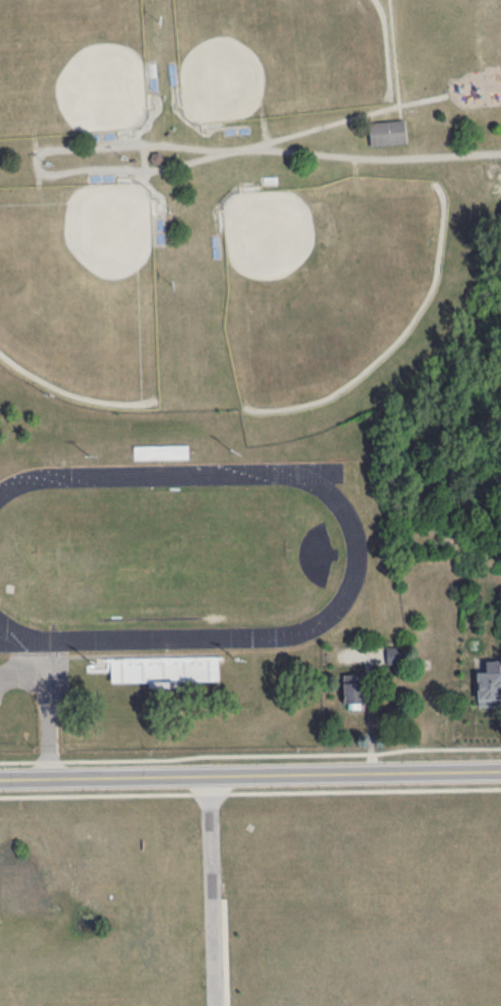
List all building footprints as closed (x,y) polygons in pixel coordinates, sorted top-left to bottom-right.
[(372,148),(370,124),(403,121),(406,145),(372,148)] [(477,706),(500,705),(500,660),(484,660),(485,671),(476,672),(477,706)] [(363,673),(343,673),(343,702),(363,702),(363,673)]
